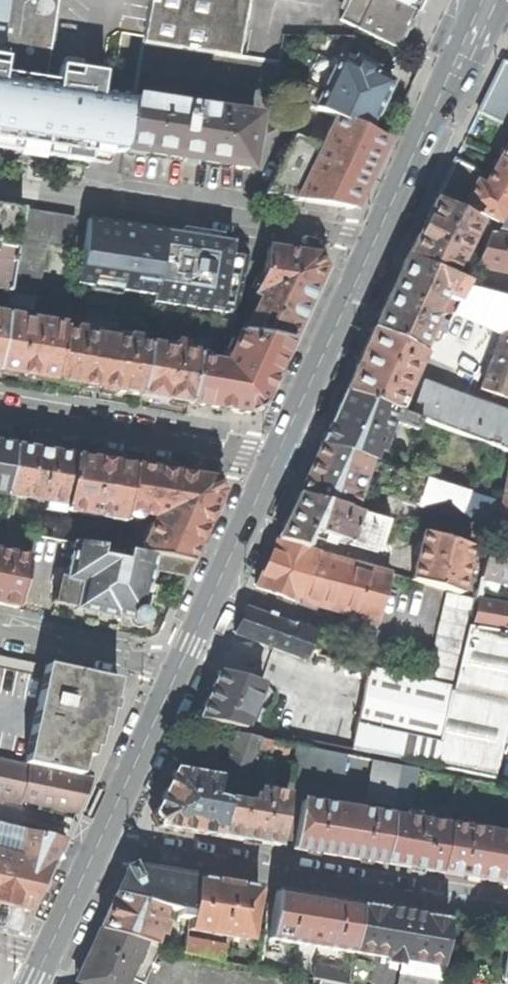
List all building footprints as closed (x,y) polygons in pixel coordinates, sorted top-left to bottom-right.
[(5,59),(3,74),(45,81),(58,0),(0,0),(0,58),(5,59)] [(239,59),(250,0),(153,0),(145,43),(239,59)] [(339,21),(354,28),(395,47),(420,0),(349,0),(339,21)] [(239,59),(145,43),(139,70),(275,91),(279,63),(239,59)] [(304,85),(316,91),(331,62),(317,56),(304,85)] [(102,73),(59,67),(56,82),(45,81),(3,74),(5,59),(0,58),(0,149),(88,163),(90,154),(124,154),(124,150),(132,101),(98,95),(102,73)] [(352,67),(339,60),(322,94),(314,110),(335,119),(367,133),(380,107),(392,83),(374,74),(376,69),(355,59),(352,67)] [(496,79),(507,86),(507,63),(504,61),(496,79)] [(496,79),(488,93),(507,104),(507,86),(496,79)] [(322,94),(316,91),(304,85),(296,101),(314,110),(322,94)] [(507,107),(507,104),(488,93),(479,112),(500,122),(507,107)] [(132,101),(124,150),(190,160),(246,168),(254,118),(133,100),(132,101)] [(367,133),(335,119),(320,151),(295,201),(353,209),(368,177),(386,141),(367,133)] [(292,138),(264,196),(295,201),(320,151),(292,138)] [(507,165),(507,146),(500,160),(507,165)] [(436,201),(462,213),(466,205),(464,204),(477,182),(479,183),(480,177),(479,174),(478,171),(456,160),(436,201)] [(500,160),(495,168),(484,186),(479,183),(477,182),(464,204),(466,205),(499,224),(507,209),(507,165),(500,160)] [(480,222),(436,201),(429,214),(407,259),(455,277),(480,222)] [(8,294),(22,211),(0,207),(0,293),(8,294)] [(74,219),(22,211),(8,294),(20,296),(34,298),(35,298),(45,241),(69,245),(74,219)] [(499,230),(507,232),(507,215),(499,230)] [(164,233),(104,223),(100,247),(102,253),(130,257),(121,313),(150,318),(162,247),(164,233)] [(244,245),(164,233),(162,247),(245,260),(247,252),(244,245)] [(477,267),(507,273),(507,239),(490,235),(477,267)] [(245,260),(162,247),(150,318),(232,332),(245,260)] [(245,335),(290,342),(297,326),(323,268),(318,256),(267,249),(263,275),(261,282),(255,296),(261,298),(245,335)] [(455,277),(407,259),(393,289),(443,308),(455,277)] [(75,294),(73,305),(86,307),(90,308),(95,277),(78,274),(75,294)] [(467,288),(460,303),(456,312),(492,328),(502,332),(507,335),(507,298),(467,288)] [(443,308),(393,289),(374,333),(421,353),(443,308)] [(0,293),(0,305),(6,306),(8,294),(0,293)] [(18,308),(20,296),(8,294),(6,306),(18,308)] [(34,298),(20,296),(18,308),(31,311),(34,298)] [(45,319),(59,322),(58,328),(63,329),(65,318),(67,304),(48,301),(45,319)] [(84,321),(86,307),(73,305),(67,304),(65,318),(84,321)] [(0,343),(0,374),(22,378),(54,383),(62,334),(63,329),(58,328),(4,319),(0,343)] [(62,334),(54,383),(93,390),(137,397),(146,348),(135,346),(136,340),(125,338),(124,344),(84,337),(85,332),(73,330),(73,336),(62,334)] [(502,332),(482,389),(507,399),(507,335),(502,332)] [(421,353),(374,333),(360,363),(416,385),(426,356),(421,353)] [(221,366),(194,361),(187,405),(246,415),(259,409),(280,363),(290,342),(245,335),(238,334),(228,355),(226,356),(221,366)] [(146,348),(137,397),(161,401),(187,405),(194,361),(195,356),(183,354),(185,346),(173,344),(172,352),(146,348)] [(360,363),(346,393),(396,411),(405,415),(416,385),(360,363)] [(412,417),(420,421),(507,453),(507,416),(424,385),(412,417)] [(327,435),(322,445),(370,461),(372,461),(377,450),(381,451),(391,422),(396,411),(346,393),(327,435)] [(396,411),(391,422),(416,432),(420,421),(412,417),(405,415),(396,411)] [(14,448),(0,445),(0,494),(6,495),(14,448)] [(349,509),(355,511),(362,487),(370,461),(322,445),(312,468),(300,493),(349,509)] [(14,448),(6,495),(65,505),(73,458),(42,452),(14,448)] [(101,463),(73,458),(65,505),(64,512),(96,517),(110,520),(123,522),(125,512),(132,468),(101,463)] [(374,490),(382,465),(372,461),(370,461),(362,487),(374,490)] [(499,501),(493,525),(489,540),(507,544),(507,462),(499,501)] [(374,490),(404,500),(412,474),(382,465),(374,490)] [(132,468),(125,512),(161,519),(158,526),(152,524),(143,544),(141,556),(188,563),(206,524),(220,494),(213,481),(132,468)] [(434,509),(442,483),(412,474),(404,500),(434,509)] [(434,509),(456,517),(457,514),(464,490),(442,483),(434,509)] [(499,501),(464,490),(457,514),(493,525),(499,501)] [(278,542),(306,551),(311,533),(338,541),(349,509),(300,493),(290,516),(284,528),(278,542)] [(355,511),(349,509),(338,541),(378,553),(388,521),(355,511)] [(424,532),(412,581),(447,591),(461,595),(472,547),(424,532)] [(270,560),(257,588),(294,601),(378,622),(390,575),(306,551),(278,542),(270,560)] [(58,577),(53,604),(64,606),(76,609),(75,611),(107,618),(117,620),(117,618),(128,620),(129,622),(131,625),(133,627),(136,628),(139,628),(142,627),(145,625),(146,622),(146,618),(145,615),(143,612),(140,611),(143,598),(152,599),(157,573),(182,577),(188,563),(141,556),(121,552),(120,559),(98,555),(99,548),(73,544),(66,578),(58,577)] [(480,578),(507,583),(507,547),(499,545),(496,557),(486,555),(480,578)] [(17,609),(28,560),(0,554),(0,606),(17,609)] [(447,591),(425,680),(453,686),(454,680),(468,626),(474,599),(461,595),(447,591)] [(507,612),(507,607),(479,602),(474,625),(505,629),(507,612)] [(242,620),(237,634),(306,660),(317,630),(298,623),(297,627),(277,620),(279,615),(271,612),(269,617),(247,608),(242,620)] [(454,680),(507,691),(507,633),(468,626),(454,680)] [(25,764),(45,667),(0,657),(0,759),(25,764)] [(80,776),(84,757),(87,758),(90,739),(95,740),(97,730),(99,721),(103,722),(107,702),(111,703),(116,681),(45,667),(25,764),(80,776)] [(369,668),(352,750),(437,767),(453,686),(425,680),(369,668)] [(216,680),(199,719),(246,728),(266,684),(220,671),(216,680)] [(453,686),(469,690),(467,697),(507,706),(507,691),(454,680),(453,686)] [(469,690),(453,686),(437,767),(496,778),(507,722),(507,706),(467,697),(469,690)] [(225,766),(221,778),(214,796),(227,800),(239,804),(255,756),(262,737),(237,733),(228,759),(225,766)] [(290,743),(262,737),(255,756),(287,761),(290,743)] [(297,744),(292,771),(324,778),(325,775),(329,751),(297,744)] [(348,754),(329,751),(325,775),(343,779),(348,754)] [(219,764),(225,766),(228,759),(221,757),(219,764)] [(393,805),(395,795),(400,765),(375,761),(368,801),(393,805)] [(0,763),(0,797),(21,802),(28,769),(0,763)] [(218,767),(192,763),(190,773),(221,778),(225,766),(219,764),(218,767)] [(412,798),(417,768),(400,765),(395,795),(412,798)] [(90,782),(28,769),(21,802),(76,814),(83,797),(90,782)] [(154,815),(160,826),(222,836),(227,800),(214,796),(221,778),(190,773),(175,771),(154,815)] [(227,800),(222,836),(247,840),(279,845),(288,794),(258,790),(257,798),(252,797),(251,807),(239,804),(227,800)] [(339,855),(385,863),(392,815),(304,800),(296,848),(339,855)] [(415,867),(442,872),(450,824),(420,820),(421,814),(408,812),(407,818),(392,815),(385,863),(415,867)] [(442,872),(484,878),(507,882),(507,833),(450,824),(442,872)] [(10,838),(32,844),(34,832),(0,825),(0,836),(10,838)] [(32,844),(30,859),(52,864),(64,839),(34,832),(32,844)] [(0,836),(0,853),(6,854),(10,838),(0,836)] [(30,911),(42,885),(52,864),(30,859),(6,854),(0,853),(0,904),(30,911)] [(191,919),(198,877),(185,875),(129,867),(118,893),(164,907),(172,909),(178,911),(177,917),(191,919)] [(191,919),(189,929),(251,939),(256,908),(260,887),(198,877),(191,919)] [(269,938),(353,951),(361,904),(320,897),(277,890),(269,938)] [(164,907),(118,893),(105,921),(101,929),(155,944),(157,933),(159,927),(164,907)] [(361,904),(353,951),(388,957),(387,962),(402,965),(403,959),(420,962),(419,972),(440,976),(450,918),(402,911),(361,904)] [(170,949),(185,953),(188,939),(189,929),(191,919),(177,917),(170,949)] [(101,929),(77,981),(83,983),(127,983),(130,976),(146,983),(162,947),(155,944),(101,929)] [(188,939),(185,953),(224,960),(227,946),(188,939)] [(402,965),(400,983),(439,983),(440,976),(419,972),(420,962),(403,959),(402,965)] [(345,983),(347,983),(350,973),(315,966),(313,978),(320,979),(345,983)]
